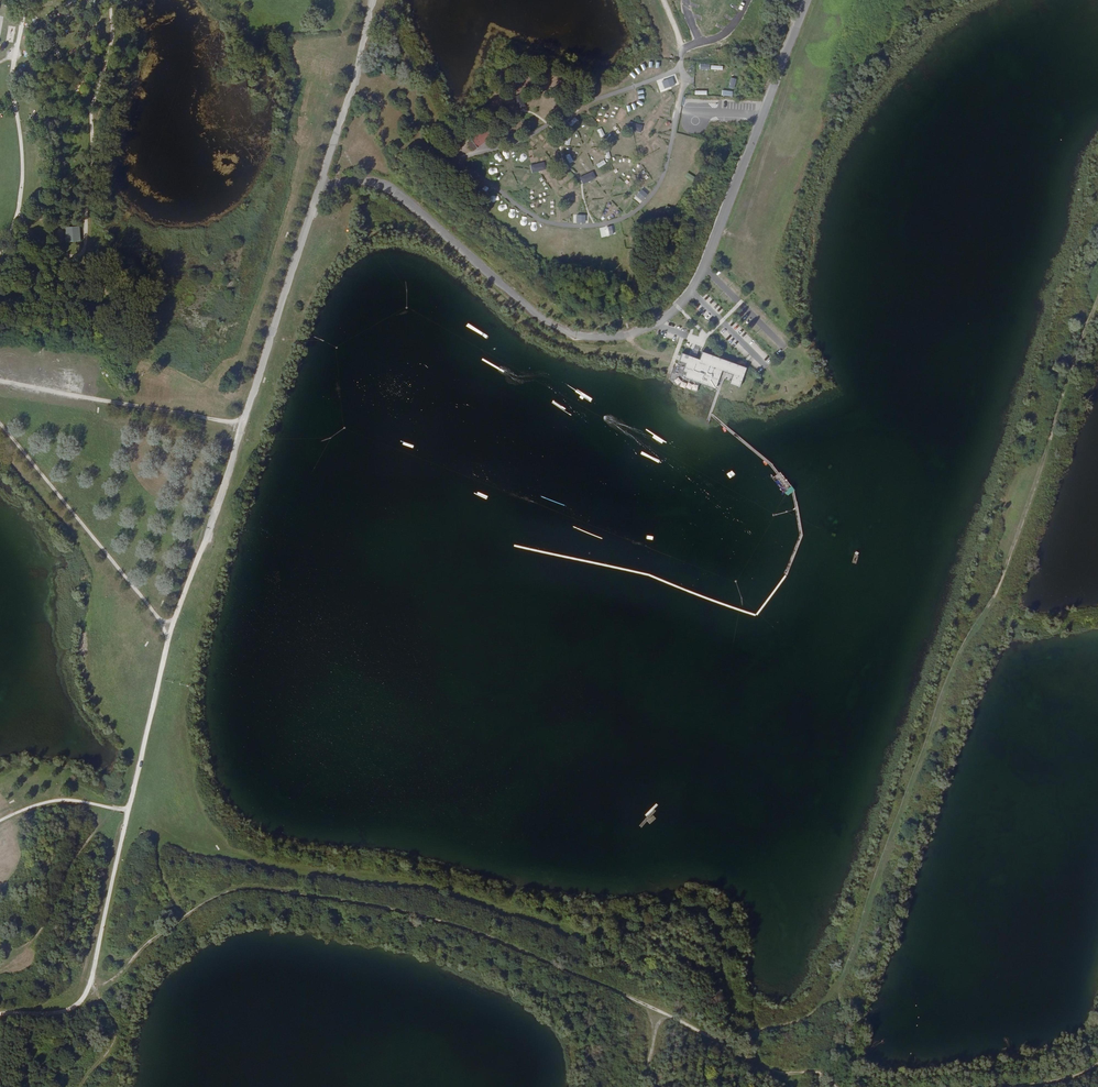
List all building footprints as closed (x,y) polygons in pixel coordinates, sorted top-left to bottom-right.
[(676,74),(667,76),(669,84),(678,82),(676,74)] [(519,110),(526,107),(520,93),(512,97),(519,110)] [(628,129),(641,133),(643,125),(630,121),(628,129)] [(597,130),(601,137),(605,135),(601,128),(597,130)] [(482,133),(473,140),(468,144),(473,150),(478,147),(488,139),(487,138),(488,137),(489,138),(492,136),(487,130),(484,132),(485,132),(483,133),(482,133)] [(576,150),(570,158),(574,161),(580,153),(576,150)] [(577,165),(585,160),(582,156),(575,161),(577,165)] [(545,162),(530,164),(532,173),(546,170),(545,162)] [(580,176),(584,184),(597,178),(593,170),(580,176)] [(688,172),(685,177),(693,182),(696,177),(688,172)] [(642,189),(634,198),(640,203),(648,194),(642,189)] [(574,214),(573,222),(588,223),(588,215),(574,214)] [(80,226),(65,227),(66,240),(66,243),(74,242),(81,242),(80,226)]
